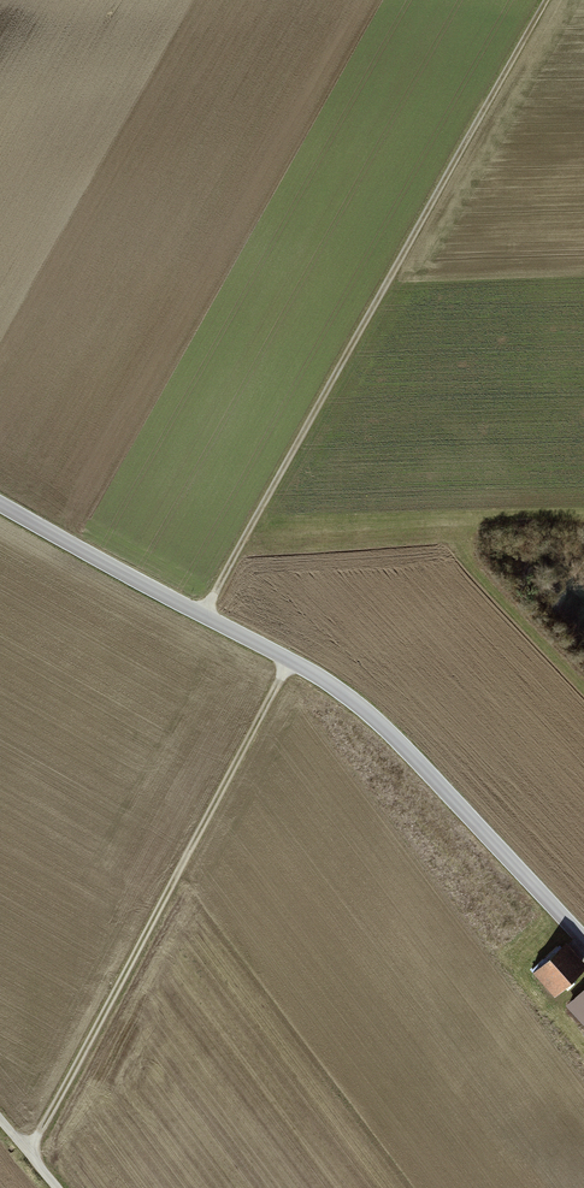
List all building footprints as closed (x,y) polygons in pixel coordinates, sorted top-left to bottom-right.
[(569,948),(539,974),(558,995),(583,973),(583,965),(569,948)] [(571,1005),(583,1019),(583,994),(571,1005)]
